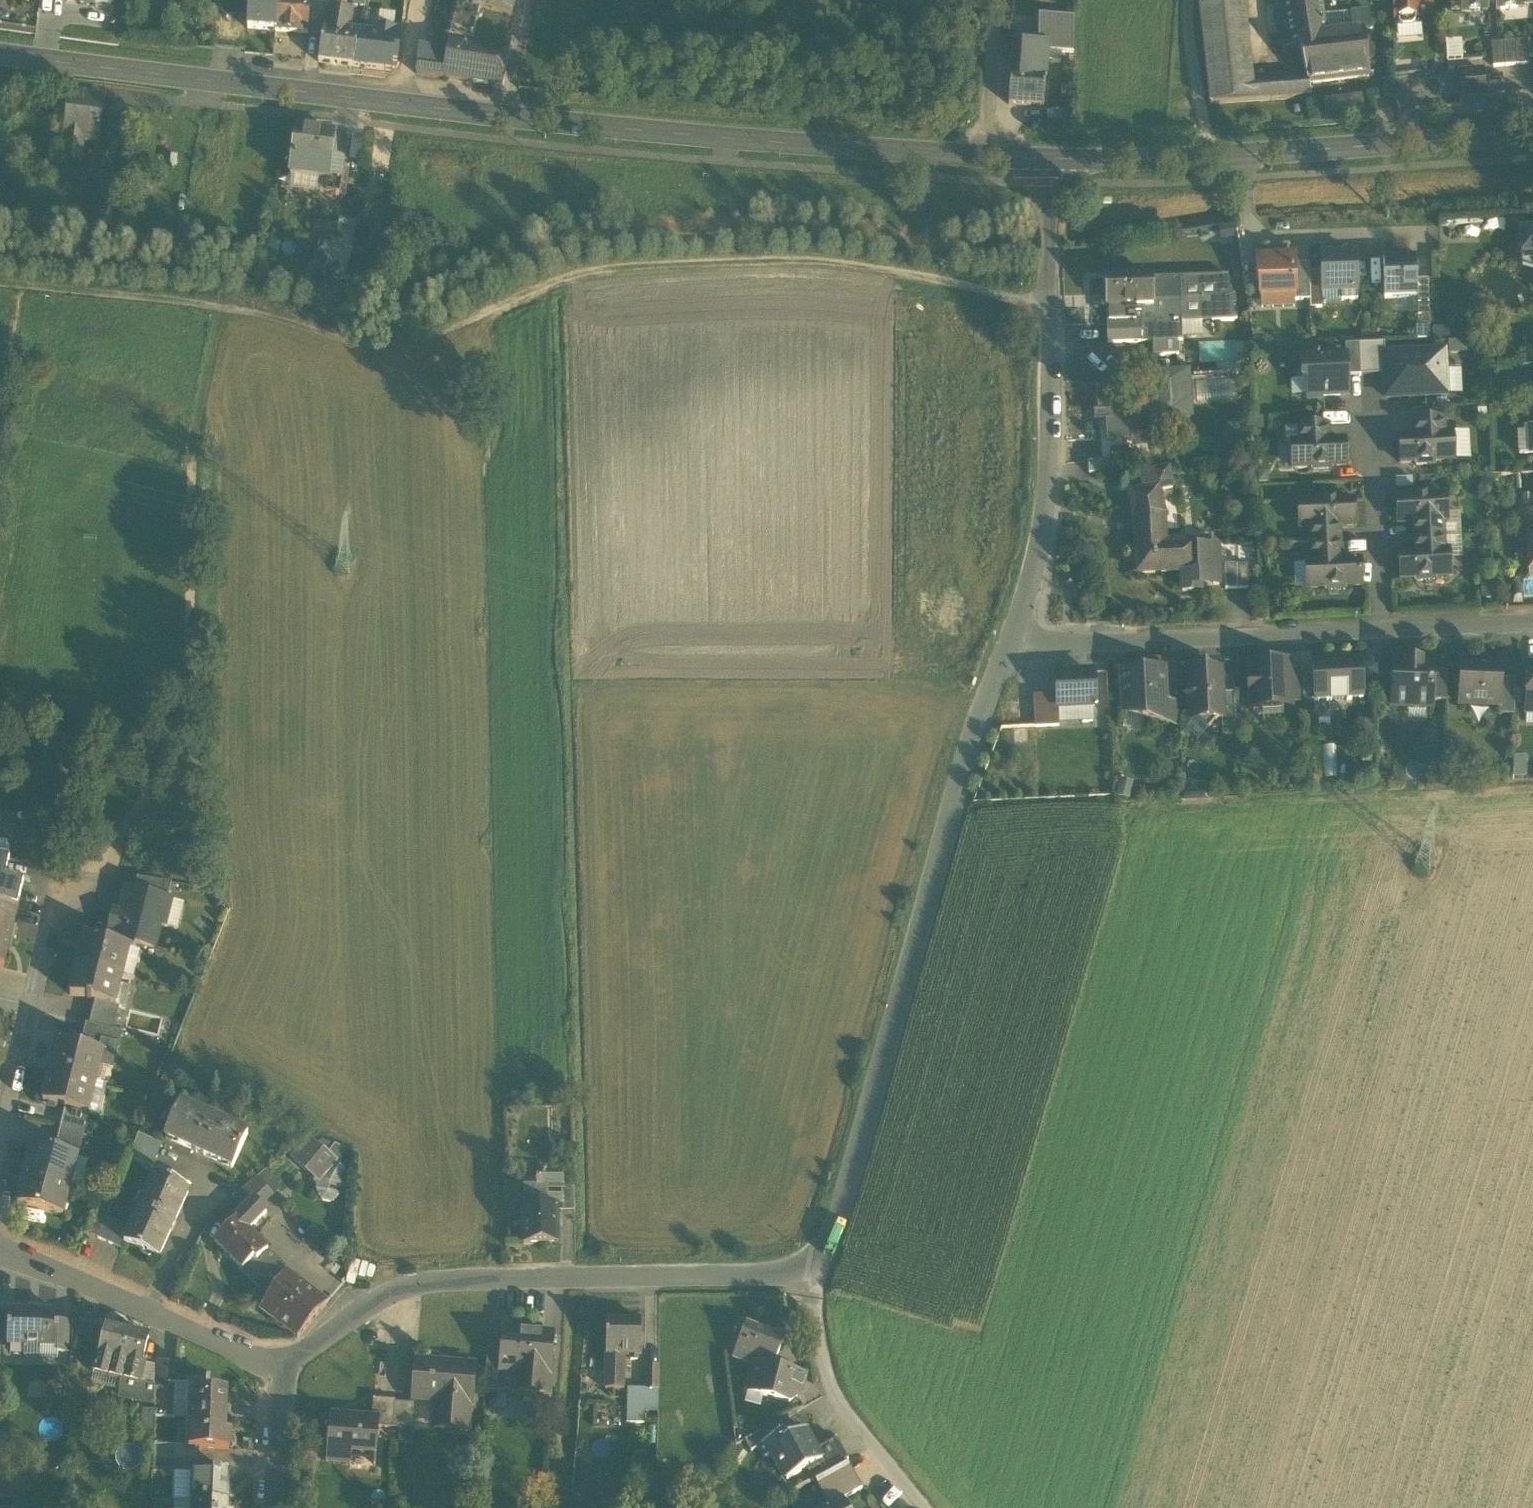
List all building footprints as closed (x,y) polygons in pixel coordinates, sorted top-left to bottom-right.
[(276,33),(277,0),(250,0),(248,31),(276,33)] [(276,33),(308,35),(310,0),(277,0),(276,33)] [(364,9),(366,0),(354,0),(353,7),(364,9)] [(455,4),(510,19),(516,0),(456,0),(455,4)] [(1211,105),(1253,101),(1311,97),(1308,84),(1307,84),(1306,77),(1251,82),(1242,0),(1201,0),(1211,105)] [(1289,41),(1326,35),(1323,16),(1321,0),(1283,0),(1289,41)] [(1402,29),(1411,28),(1414,24),(1414,18),(1431,17),(1429,0),(1393,0),(1395,20),(1398,20),(1399,26),(1402,29)] [(1461,15),(1488,12),(1487,4),(1495,3),(1496,11),(1523,9),(1522,0),(1459,0),(1461,15)] [(514,20),(510,19),(455,4),(445,42),(450,43),(474,48),(474,46),(508,51),(508,52),(509,52),(514,20)] [(318,63),(352,67),(360,34),(360,33),(349,31),(352,12),(330,9),(328,28),(325,27),(318,63)] [(1350,14),(1323,16),(1326,35),(1353,34),(1351,15),(1350,14)] [(1351,15),(1353,34),(1371,32),(1369,14),(1351,15)] [(1047,53),(1073,54),(1074,18),(1041,17),(1040,46),(1048,46),(1047,53)] [(401,31),(374,27),(372,35),(360,34),(352,67),(391,72),(392,61),(397,62),(401,31)] [(1373,54),(1371,32),(1353,34),(1326,35),(1289,41),(1291,51),(1293,51),(1294,56),(1301,55),(1306,77),(1307,84),(1308,84),(1369,77),(1366,55),(1373,54)] [(1492,44),(1493,68),(1529,65),(1527,41),(1492,44)] [(443,79),(502,88),(508,52),(508,51),(474,46),(474,48),(450,43),(447,57),(443,79)] [(1008,105),(1044,107),(1047,53),(1048,46),(1040,46),(1012,44),(1008,105)] [(966,64),(975,64),(976,48),(967,47),(966,64)] [(443,79),(447,57),(419,51),(416,74),(443,79)] [(1458,73),(1460,97),(1484,95),(1482,71),(1458,73)] [(1440,99),(1460,97),(1458,73),(1438,74),(1440,99)] [(85,140),(98,141),(104,97),(70,93),(70,98),(64,136),(83,139),(84,140),(85,140)] [(1322,99),(1325,117),(1365,111),(1363,93),(1322,99)] [(326,182),(327,183),(330,163),(333,134),(296,130),(290,178),(291,178),(326,182)] [(61,157),(81,160),(84,140),(83,139),(64,136),(61,157)] [(363,143),(351,142),(349,162),(361,163),(363,143)] [(325,195),(339,197),(343,167),(343,165),(330,163),(327,183),(326,182),(325,195)] [(343,167),(339,197),(346,198),(350,168),(343,167)] [(325,196),(325,195),(326,182),(291,178),(289,192),(325,196)] [(339,221),(314,220),(314,233),(338,234),(339,221)] [(1233,223),(1219,225),(1221,239),(1235,237),(1233,223)] [(1519,229),(1520,254),(1532,253),(1532,228),(1519,229)] [(264,259),(276,263),(280,243),(268,241),(264,259)] [(331,254),(319,250),(312,270),(324,274),(331,254)] [(1520,254),(1521,265),(1532,269),(1532,253),(1520,254)] [(1356,255),(1321,256),(1321,272),(1322,291),(1341,291),(1341,300),(1358,300),(1356,255)] [(1261,295),(1294,294),(1295,294),(1295,264),(1294,257),(1257,258),(1257,280),(1259,280),(1260,295),(1261,295)] [(1416,257),(1383,258),(1384,298),(1393,298),(1417,297),(1416,279),(1416,257)] [(1309,264),(1295,264),(1295,294),(1294,294),(1294,301),(1295,301),(1310,300),(1309,273),(1309,264)] [(1321,272),(1309,273),(1310,300),(1310,308),(1322,308),(1322,291),(1321,272)] [(1203,320),(1234,319),(1228,274),(1152,277),(1153,307),(1107,308),(1107,324),(1140,322),(1182,321),(1203,320)] [(1101,296),(1102,309),(1107,308),(1153,307),(1152,277),(1105,278),(1105,295),(1101,296)] [(1428,279),(1416,279),(1417,297),(1418,313),(1418,316),(1429,315),(1428,279)] [(1295,307),(1295,301),(1294,301),(1294,294),(1261,295),(1261,308),(1295,307)] [(1417,297),(1393,298),(1394,314),(1418,313),(1417,297)] [(1203,335),(1203,320),(1182,321),(1182,336),(1203,335)] [(1448,320),(1431,321),(1432,341),(1449,340),(1448,320)] [(1182,321),(1140,322),(1141,341),(1152,341),(1153,355),(1178,354),(1178,340),(1182,340),(1182,336),(1182,321)] [(1140,322),(1107,324),(1107,342),(1141,341),(1140,322)] [(1431,339),(1430,326),(1415,327),(1416,340),(1431,339)] [(1263,336),(1255,336),(1255,348),(1263,348),(1263,336)] [(1468,340),(1447,341),(1448,354),(1469,353),(1468,340)] [(1359,345),(1361,376),(1385,375),(1384,355),(1385,355),(1384,343),(1359,345)] [(1346,357),(1347,377),(1361,376),(1359,345),(1345,345),(1346,357)] [(1444,352),(1385,355),(1384,355),(1385,375),(1386,398),(1446,395),(1445,371),(1444,352)] [(1308,380),(1309,397),(1347,395),(1347,377),(1346,357),(1301,360),(1302,380),(1308,380)] [(1461,370),(1445,371),(1446,395),(1462,394),(1461,370)] [(1105,414),(1108,443),(1128,441),(1132,441),(1130,424),(1151,423),(1184,421),(1182,398),(1188,398),(1187,377),(1147,379),(1147,387),(1148,399),(1123,401),(1122,389),(1097,391),(1099,414),(1105,414)] [(1200,377),(1199,395),(1232,396),(1233,378),(1200,377)] [(1308,380),(1302,380),(1291,381),(1292,398),(1309,397),(1308,380)] [(1414,421),(1415,438),(1445,437),(1444,420),(1414,421)] [(1128,441),(1130,458),(1154,456),(1151,423),(1130,424),(1132,441),(1128,441)] [(1298,427),(1299,444),(1329,443),(1328,426),(1298,427)] [(1280,468),(1292,468),(1291,444),(1299,444),(1298,427),(1285,428),(1286,445),(1279,445),(1280,468)] [(1516,432),(1517,453),(1532,452),(1532,431),(1516,432)] [(1453,436),(1454,459),(1471,459),(1469,432),(1453,433),(1453,436)] [(1453,436),(1445,437),(1415,438),(1399,439),(1400,462),(1416,461),(1416,465),(1435,464),(1434,460),(1454,459),(1453,436)] [(1345,442),(1329,443),(1299,444),(1291,444),(1292,468),(1312,467),(1312,470),(1331,470),(1331,466),(1346,465),(1345,442)] [(1088,462),(1089,474),(1112,473),(1111,460),(1088,462)] [(1137,575),(1181,573),(1197,572),(1196,546),(1195,546),(1164,547),(1163,524),(1167,520),(1168,519),(1168,517),(1165,513),(1162,514),(1158,490),(1159,490),(1158,486),(1171,484),(1169,468),(1154,471),(1155,478),(1141,481),(1142,490),(1130,493),(1135,521),(1137,575)] [(1395,479),(1396,489),(1413,489),(1412,478),(1395,479)] [(1445,552),(1444,536),(1443,520),(1448,520),(1447,513),(1446,497),(1430,498),(1430,494),(1411,495),(1411,499),(1396,499),(1397,523),(1413,522),(1414,537),(1415,553),(1399,554),(1400,578),(1415,577),(1416,581),(1435,580),(1435,576),(1451,575),(1450,559),(1449,551),(1445,552)] [(1299,528),(1309,527),(1340,526),(1355,525),(1354,502),(1339,502),(1339,498),(1319,499),(1320,503),(1298,504),(1299,528)] [(1460,513),(1447,513),(1448,520),(1443,520),(1444,536),(1461,535),(1460,513)] [(1309,527),(1310,543),(1341,541),(1340,526),(1309,527)] [(1463,558),(1461,535),(1444,536),(1445,552),(1449,551),(1450,559),(1463,558)] [(1194,541),(1195,546),(1196,546),(1197,572),(1181,573),(1182,592),(1193,591),(1198,586),(1219,585),(1217,548),(1208,548),(1208,540),(1194,541)] [(1310,543),(1311,564),(1342,562),(1341,541),(1310,543)] [(1361,561),(1342,562),(1311,564),(1305,564),(1307,588),(1326,587),(1326,590),(1345,589),(1345,586),(1362,585),(1361,561)] [(1307,588),(1305,564),(1293,565),(1294,588),(1307,588)] [(1225,590),(1237,589),(1236,566),(1236,565),(1224,566),(1225,590)] [(1248,566),(1236,566),(1237,589),(1249,589),(1248,566)] [(1497,579),(1481,580),(1482,598),(1497,597),(1497,579)] [(1530,582),(1523,582),(1523,597),(1532,597),(1532,582),(1530,582)] [(1279,609),(1279,595),(1263,596),(1264,610),(1279,609)] [(1379,673),(1393,674),(1394,662),(1394,652),(1380,651),(1379,673)] [(1313,677),(1314,701),(1315,700),(1363,698),(1361,659),(1312,662),(1313,677)] [(1428,707),(1432,707),(1432,700),(1433,672),(1433,663),(1421,663),(1419,660),(1408,660),(1406,662),(1394,662),(1393,674),(1392,706),(1408,706),(1428,707)] [(1499,705),(1500,705),(1501,679),(1502,665),(1490,665),(1490,662),(1460,660),(1458,703),(1499,705)] [(1251,691),(1252,705),(1289,704),(1287,672),(1287,663),(1250,665),(1251,679),(1245,686),(1251,691)] [(1144,718),(1167,723),(1166,702),(1164,670),(1139,671),(1137,667),(1131,671),(1120,672),(1122,713),(1128,715),(1144,718)] [(1221,693),(1221,679),(1218,680),(1217,681),(1211,675),(1212,674),(1212,671),(1205,672),(1205,667),(1188,668),(1189,694),(1186,698),(1190,701),(1196,706),(1190,712),(1190,715),(1195,720),(1207,730),(1218,719),(1221,719),(1223,719),(1221,693)] [(1220,671),(1212,671),(1212,674),(1211,675),(1217,681),(1218,680),(1221,679),(1220,671)] [(1287,672),(1289,704),(1302,703),(1301,677),(1300,671),(1287,672)] [(1432,700),(1446,700),(1447,672),(1433,672),(1432,700)] [(1093,673),(1056,675),(1057,695),(1058,707),(1093,706),(1094,706),(1093,673)] [(1302,703),(1303,713),(1315,713),(1315,700),(1314,701),(1313,677),(1301,677),(1302,703)] [(1499,714),(1514,715),(1515,679),(1501,679),(1500,705),(1499,705),(1499,714)] [(1221,719),(1221,721),(1235,720),(1233,692),(1221,693),(1223,719),(1221,719)] [(1235,720),(1236,736),(1242,736),(1240,692),(1233,692),(1235,720)] [(1057,695),(1033,696),(1035,727),(1059,726),(1059,724),(1058,707),(1057,695)] [(1167,723),(1179,726),(1178,702),(1166,702),(1167,723)] [(1094,722),(1093,706),(1058,707),(1059,724),(1094,722)] [(1428,707),(1408,706),(1407,721),(1428,721),(1428,707)] [(1144,718),(1128,715),(1125,730),(1141,734),(1144,718)] [(1207,730),(1195,720),(1185,731),(1197,741),(1207,730)] [(1236,736),(1235,720),(1221,721),(1222,737),(1236,736)] [(1512,777),(1526,778),(1527,757),(1512,756),(1512,777)] [(1,874),(6,875),(10,860),(0,858),(0,874),(1,874)] [(16,910),(23,884),(17,882),(0,878),(0,906),(16,910)] [(134,892),(167,900),(172,883),(137,878),(134,892)] [(135,944),(154,949),(160,925),(165,926),(171,901),(167,900),(134,892),(126,890),(122,906),(124,907),(122,914),(120,914),(114,912),(110,929),(110,930),(124,933),(122,941),(135,944)] [(171,901),(165,926),(176,930),(183,904),(171,901)] [(16,910),(0,906),(0,936),(10,939),(17,910),(16,910)] [(124,948),(133,950),(135,944),(122,941),(124,933),(110,930),(110,929),(96,925),(93,939),(124,946),(124,948)] [(10,939),(0,936),(0,967),(3,968),(10,939)] [(85,937),(78,966),(70,995),(95,1001),(109,1005),(109,1004),(116,975),(124,948),(124,946),(93,939),(85,937)] [(124,948),(116,975),(126,978),(133,950),(124,948)] [(140,952),(133,950),(126,978),(133,979),(140,952)] [(95,1001),(89,1024),(86,1023),(80,1047),(98,1051),(99,1051),(101,1040),(118,1044),(121,1032),(113,1030),(119,1006),(109,1004),(109,1005),(95,1001)] [(99,1051),(98,1051),(80,1047),(59,1041),(51,1071),(43,1103),(65,1108),(83,1113),(83,1112),(91,1080),(95,1065),(107,1068),(112,1070),(118,1044),(101,1040),(99,1051)] [(103,1083),(107,1068),(95,1065),(91,1080),(103,1083)] [(108,1085),(103,1083),(91,1080),(83,1112),(88,1113),(100,1116),(108,1085)] [(203,1155),(232,1168),(247,1135),(181,1104),(165,1138),(192,1150),(191,1151),(203,1156),(203,1155)] [(65,1108),(60,1128),(56,1142),(79,1148),(83,1134),(88,1113),(83,1112),(83,1113),(65,1108)] [(129,1159),(151,1169),(161,1146),(139,1136),(134,1147),(129,1159)] [(301,1153),(314,1140),(310,1136),(290,1157),(316,1181),(318,1183),(336,1163),(337,1161),(326,1151),(313,1164),(301,1153)] [(301,1153),(313,1164),(326,1151),(314,1140),(301,1153)] [(33,1146),(25,1175),(64,1185),(71,1156),(33,1146)] [(71,1156),(64,1185),(81,1189),(88,1160),(71,1156)] [(345,1171),(336,1163),(318,1183),(316,1181),(316,1186),(316,1189),(317,1196),(321,1200),(331,1203),(338,1198),(341,1194),(343,1184),(342,1180),(340,1175),(345,1171)] [(266,1170),(256,1178),(270,1194),(279,1185),(266,1170)] [(57,1214),(64,1185),(25,1175),(18,1204),(57,1214)] [(124,1243),(158,1258),(170,1231),(171,1231),(177,1220),(175,1219),(188,1192),(154,1176),(131,1227),(124,1243)] [(541,1206),(556,1206),(560,1206),(560,1187),(564,1187),(564,1176),(540,1177),(540,1183),(541,1186),(541,1206)] [(221,1211),(233,1223),(255,1201),(258,1204),(270,1194),(256,1178),(241,1191),(221,1211)] [(521,1206),(523,1244),(557,1243),(556,1212),(556,1206),(541,1206),(541,1186),(540,1183),(535,1183),(535,1186),(522,1186),(523,1206),(521,1206)] [(560,1206),(560,1212),(574,1211),(574,1187),(564,1187),(560,1187),(560,1206)] [(214,1240),(243,1269),(254,1258),(256,1261),(266,1251),(247,1230),(266,1212),(258,1204),(255,1201),(233,1223),(214,1240)] [(87,1233),(98,1238),(106,1217),(107,1215),(96,1211),(87,1233)] [(131,1227),(106,1217),(98,1238),(121,1249),(124,1243),(131,1227)] [(275,1259),(266,1251),(256,1261),(254,1258),(243,1269),(256,1283),(271,1294),(285,1273),(286,1274),(288,1271),(275,1259)] [(324,1303),(286,1274),(285,1273),(271,1294),(260,1310),(297,1337),(326,1304),(324,1303)] [(23,1355),(40,1355),(40,1345),(57,1346),(58,1319),(59,1311),(8,1310),(7,1344),(24,1344),(23,1355)] [(57,1351),(71,1352),(72,1320),(58,1319),(57,1346),(57,1351)] [(604,1390),(623,1390),(623,1356),(640,1356),(640,1321),(605,1320),(604,1390)] [(97,1354),(98,1355),(105,1328),(72,1321),(71,1348),(97,1354)] [(92,1371),(122,1378),(123,1361),(142,1365),(142,1364),(148,1337),(105,1326),(105,1328),(98,1355),(97,1354),(92,1371)] [(733,1357),(757,1367),(775,1374),(775,1370),(771,1369),(782,1340),(746,1326),(733,1357)] [(521,1394),(546,1396),(548,1375),(551,1375),(554,1334),(502,1330),(501,1350),(499,1371),(500,1371),(517,1373),(523,1373),(521,1394)] [(484,1391),(499,1392),(500,1371),(499,1371),(501,1350),(487,1349),(484,1391)] [(122,1395),(155,1403),(156,1387),(157,1367),(142,1364),(142,1365),(123,1361),(122,1378),(118,1394),(122,1395)] [(156,1387),(168,1388),(170,1362),(157,1361),(157,1367),(156,1387)] [(433,1425),(466,1427),(468,1404),(470,1404),(473,1365),(452,1363),(452,1367),(415,1364),(413,1400),(435,1402),(433,1425)] [(645,1390),(658,1390),(658,1367),(645,1366),(645,1389),(645,1390)] [(768,1397),(775,1374),(757,1367),(749,1392),(764,1396),(768,1397)] [(768,1397),(779,1400),(786,1373),(775,1370),(775,1374),(768,1397)] [(804,1376),(786,1373),(779,1400),(777,1402),(782,1407),(799,1393),(804,1376)] [(192,1383),(190,1418),(225,1420),(226,1390),(209,1389),(209,1384),(192,1383)] [(627,1389),(626,1410),(644,1410),(658,1410),(658,1390),(645,1390),(645,1389),(627,1389)] [(764,1396),(749,1392),(746,1405),(761,1408),(764,1396)] [(378,1428),(392,1429),(394,1402),(395,1400),(371,1398),(370,1417),(379,1418),(378,1428)] [(416,1404),(394,1402),(392,1429),(414,1431),(416,1404)] [(140,1428),(153,1430),(155,1409),(142,1408),(140,1428)] [(644,1422),(644,1410),(626,1410),(626,1422),(644,1422)] [(325,1462),(375,1466),(378,1428),(379,1418),(370,1417),(357,1416),(357,1419),(329,1417),(325,1462)] [(224,1431),(225,1420),(190,1418),(189,1446),(189,1448),(206,1448),(229,1449),(229,1431),(224,1431)] [(744,1441),(750,1452),(758,1448),(757,1447),(776,1437),(770,1426),(744,1441)] [(777,1465),(786,1481),(817,1464),(822,1461),(816,1451),(812,1445),(813,1445),(805,1430),(786,1440),(782,1433),(776,1437),(757,1447),(758,1448),(764,1459),(772,1455),(777,1453),(782,1462),(777,1465)] [(817,1464),(823,1475),(845,1462),(847,1461),(836,1440),(816,1451),(822,1461),(817,1464)] [(153,1445),(153,1458),(205,1460),(206,1448),(189,1448),(189,1446),(176,1446),(153,1445)] [(772,1455),(777,1465),(782,1462),(777,1453),(772,1455)] [(205,1472),(205,1460),(153,1458),(152,1472),(174,1473),(193,1474),(194,1472),(205,1472)] [(861,1490),(845,1462),(823,1475),(816,1479),(831,1507),(842,1501),(861,1490)] [(193,1474),(192,1502),(226,1503),(228,1473),(205,1472),(194,1472),(193,1474)]
